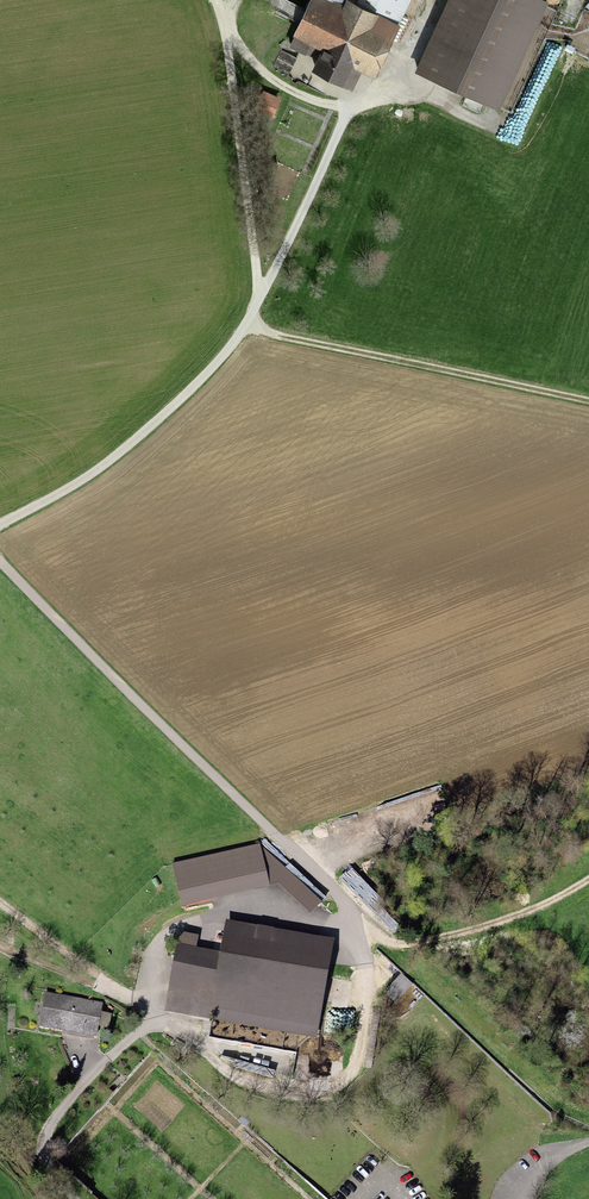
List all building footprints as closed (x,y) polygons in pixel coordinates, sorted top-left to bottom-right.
[(297,33),(296,33),(291,44),(306,52),(311,40),(325,47),(315,68),(344,82),(347,76),(353,80),(360,66),(374,73),(410,0),(313,0),(297,33)] [(542,0),(450,0),(418,70),(500,107),(547,2),(542,0)] [(588,59),(588,0),(566,49),(578,54),(588,59)] [(281,50),(273,66),(289,74),(297,58),(281,50)] [(278,97),(264,91),(256,109),(270,115),(278,97)] [(309,915),(321,902),(259,845),(173,864),(183,908),(269,888),(269,887),(278,885),(309,915)] [(228,925),(223,956),(195,951),(197,936),(181,933),(168,1009),(315,1035),(331,943),(228,925)] [(46,994),(40,1027),(41,1027),(95,1037),(95,1038),(102,1005),(46,994)]
